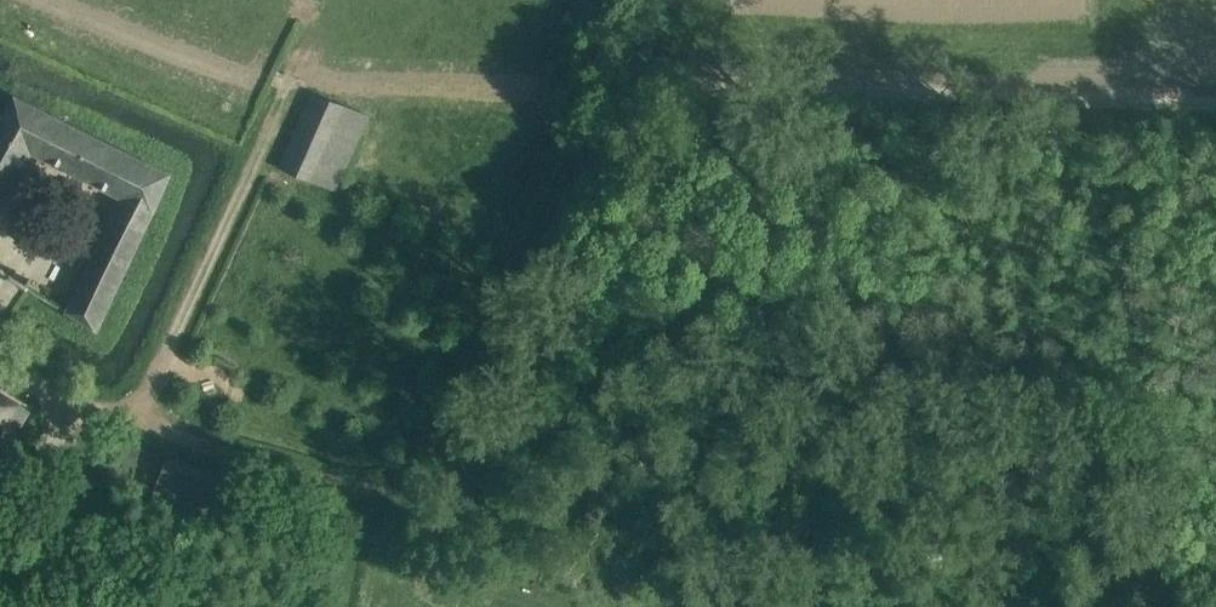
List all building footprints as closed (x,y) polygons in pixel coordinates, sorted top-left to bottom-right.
[(316,94),(294,144),(284,166),(336,188),(346,166),(368,116),(316,94)] [(29,148),(122,195),(68,311),(97,328),(169,173),(15,96),(0,123),(0,202),(29,148)] [(31,410),(0,390),(0,459),(31,410)] [(167,455),(154,491),(209,512),(223,476),(167,455)]
